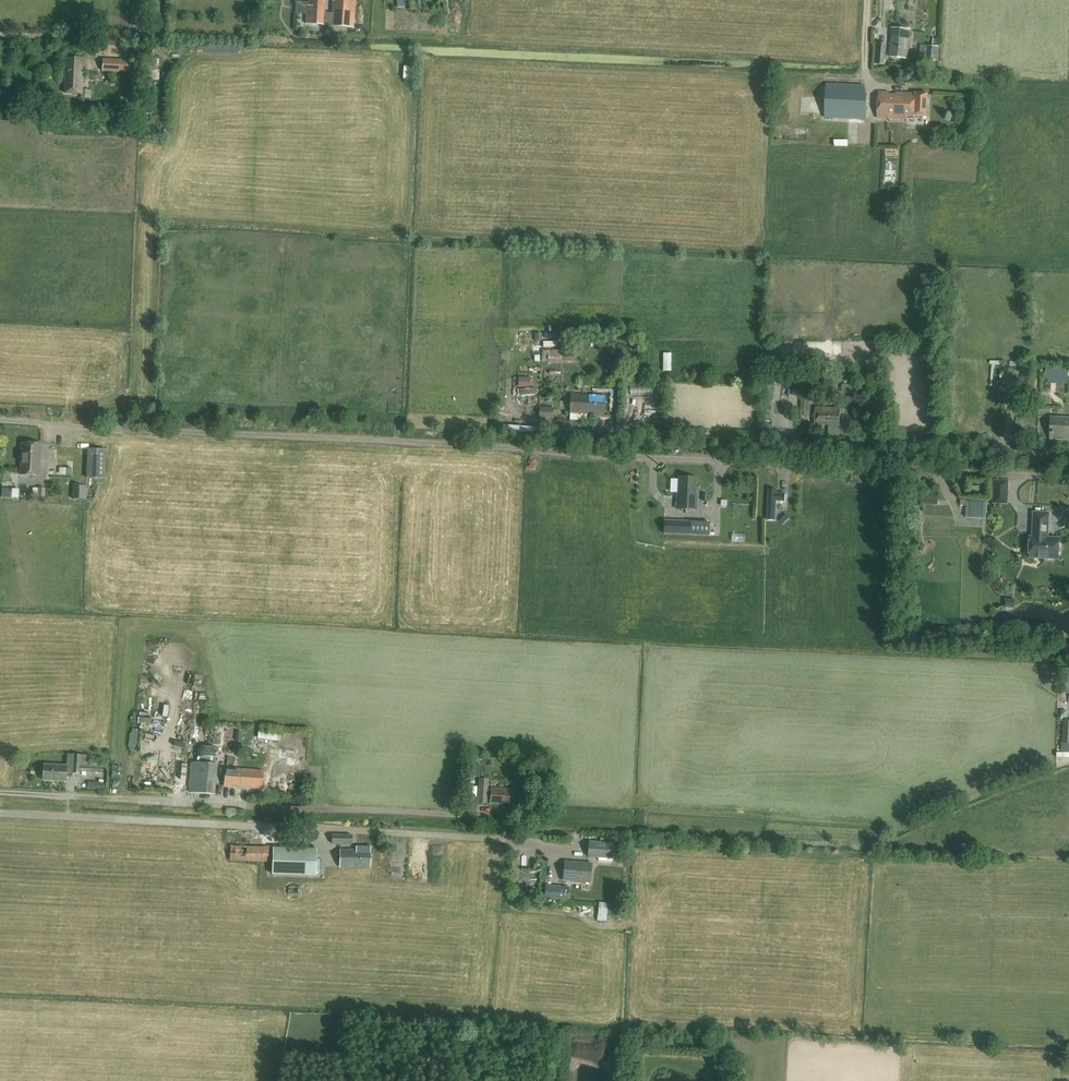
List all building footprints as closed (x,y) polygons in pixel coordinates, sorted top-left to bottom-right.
[(325,18),(325,14),(326,0),(309,0),(309,12),(306,12),(306,24),(325,25),(325,18)] [(325,18),(332,18),(331,26),(353,27),(355,0),(335,0),(335,2),(333,1),(332,14),(325,14),(325,18)] [(907,59),(910,30),(892,28),(889,57),(907,59)] [(930,46),(929,60),(935,60),(937,46),(930,46)] [(885,60),(886,48),(878,48),(877,59),(885,60)] [(148,56),(148,69),(158,69),(158,56),(148,56)] [(82,94),(83,59),(66,58),(64,93),(82,94)] [(134,61),(125,61),(103,60),(102,72),(124,73),(133,73),(134,61)] [(413,67),(402,67),(402,80),(412,80),(413,67)] [(866,119),(867,97),(864,86),(826,85),(824,117),(866,119)] [(877,118),(914,120),(914,115),(927,116),(928,94),(915,93),(915,94),(896,93),(896,96),(889,96),(889,92),(878,92),(877,118)] [(577,361),(577,350),(543,349),(542,362),(562,362),(562,361),(577,361)] [(689,352),(674,349),(671,366),(686,368),(689,352)] [(557,381),(557,370),(549,371),(549,382),(557,381)] [(770,371),(769,379),(777,380),(793,382),(794,374),(770,371)] [(768,386),(767,400),(774,400),(775,400),(776,387),(768,386)] [(603,415),(604,396),(570,394),(569,412),(587,413),(587,414),(603,415)] [(809,397),(801,396),(800,415),(809,415),(809,397)] [(552,419),(552,407),(553,399),(540,398),(539,407),(538,418),(552,419)] [(840,426),(840,408),(816,407),(815,424),(820,425),(820,424),(823,424),(823,425),(840,426)] [(1051,416),(1050,439),(1067,440),(1068,440),(1068,417),(1051,416)] [(39,475),(40,443),(21,443),(20,475),(39,475)] [(88,449),(87,478),(105,478),(106,450),(88,449)] [(696,509),(696,493),(695,493),(696,478),(678,477),(677,493),(676,493),(676,509),(696,509)] [(993,503),(1007,504),(1008,504),(1008,503),(1008,495),(1008,481),(994,480),(993,495),(993,503)] [(73,485),(72,499),(85,499),(86,486),(73,485)] [(1053,497),(1053,488),(1037,488),(1037,497),(1053,497)] [(1059,559),(1059,538),(1048,538),(1049,513),(1034,512),(1033,537),(1030,537),(1029,557),(1059,559)] [(663,533),(689,534),(709,535),(709,522),(689,522),(689,521),(663,520),(663,533)] [(103,767),(87,767),(88,755),(67,754),(66,766),(44,764),(43,770),(41,771),(41,777),(43,778),(43,780),(66,781),(66,777),(71,777),(73,773),(79,773),(80,771),(102,772),(103,767)] [(189,792),(212,794),(215,763),(192,762),(189,792)] [(261,788),(263,771),(226,768),(224,785),(226,785),(231,785),(231,786),(247,787),(247,786),(250,787),(261,788)] [(486,803),(488,779),(480,779),(478,803),(486,803)] [(104,782),(95,782),(94,790),(104,790),(104,782)] [(514,803),(515,790),(491,788),(490,804),(503,804),(503,802),(514,803)] [(341,843),(348,843),(352,843),(352,835),(332,836),(332,844),(341,844),(341,843)] [(612,858),(613,843),(588,841),(587,856),(612,858)] [(268,861),(269,847),(230,846),(230,860),(268,861)] [(370,868),(371,847),(357,846),(357,849),(340,849),(339,867),(370,868)] [(316,876),(317,849),(273,848),(272,874),(316,876)] [(589,882),(591,863),(564,861),(562,880),(589,882)] [(561,886),(546,885),(545,898),(560,899),(561,886)] [(597,906),(598,920),(606,920),(606,906),(597,906)]
